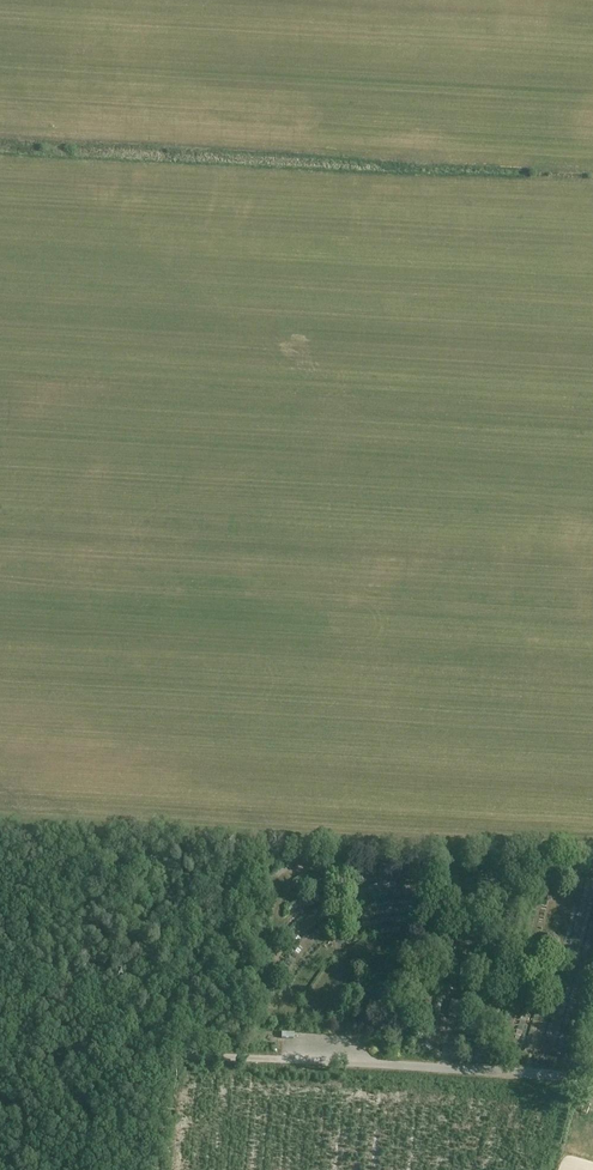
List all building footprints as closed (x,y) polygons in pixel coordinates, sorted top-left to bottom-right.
[(329,620),(329,633),(341,633),(341,620),(329,620)] [(306,888),(310,895),(326,885),(322,878),(306,888)] [(291,899),(302,891),(299,887),(288,895),(291,899)] [(449,1011),(457,1013),(458,1013),(460,1003),(452,1001),(449,1011)] [(517,1028),(524,1009),(518,1008),(511,1026),(517,1028)] [(510,1029),(515,1018),(508,1016),(504,1026),(510,1029)]
